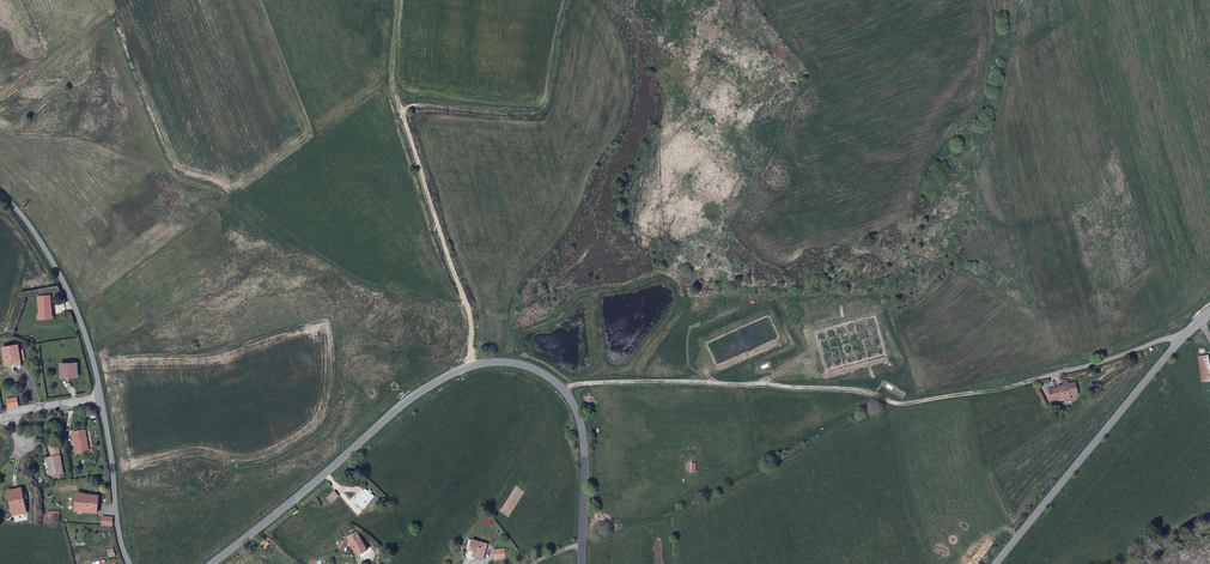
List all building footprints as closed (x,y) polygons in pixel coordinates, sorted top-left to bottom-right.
[(41,321),(56,320),(56,316),(54,316),(51,297),(39,299),(41,321)] [(13,361),(22,359),(21,355),(25,354),(24,350),(20,350),(19,345),(4,347),(7,364),(13,363),(13,361)] [(1204,385),(1209,384),(1209,367),(1209,360),(1200,361),(1204,385)] [(77,379),(77,366),(64,366),(64,379),(77,379)] [(1078,394),(1076,383),(1069,385),(1068,380),(1063,382),(1064,386),(1049,389),(1052,401),(1062,399),(1062,400),(1071,398),(1070,396),(1078,394)] [(8,400),(10,410),(19,408),(18,399),(8,400)] [(87,433),(86,431),(74,433),(78,455),(90,452),(90,454),(95,453),(94,449),(91,432),(87,433)] [(65,476),(59,444),(48,446),(50,458),(46,458),(50,479),(65,476)] [(29,513),(21,489),(8,494),(16,518),(29,513)] [(366,499),(357,509),(366,516),(375,506),(374,505),(376,502),(370,498),(368,500),(366,499)] [(100,514),(101,500),(90,499),(89,513),(100,514)] [(339,505),(335,501),(328,508),(332,512),(339,505)] [(114,519),(105,519),(105,527),(113,527),(114,519)] [(350,539),(358,551),(366,545),(359,534),(350,539)] [(366,545),(358,551),(356,552),(358,555),(369,550),(366,545)] [(472,549),(470,557),(474,558),(476,561),(476,563),(484,563),(487,553),(472,549)]
